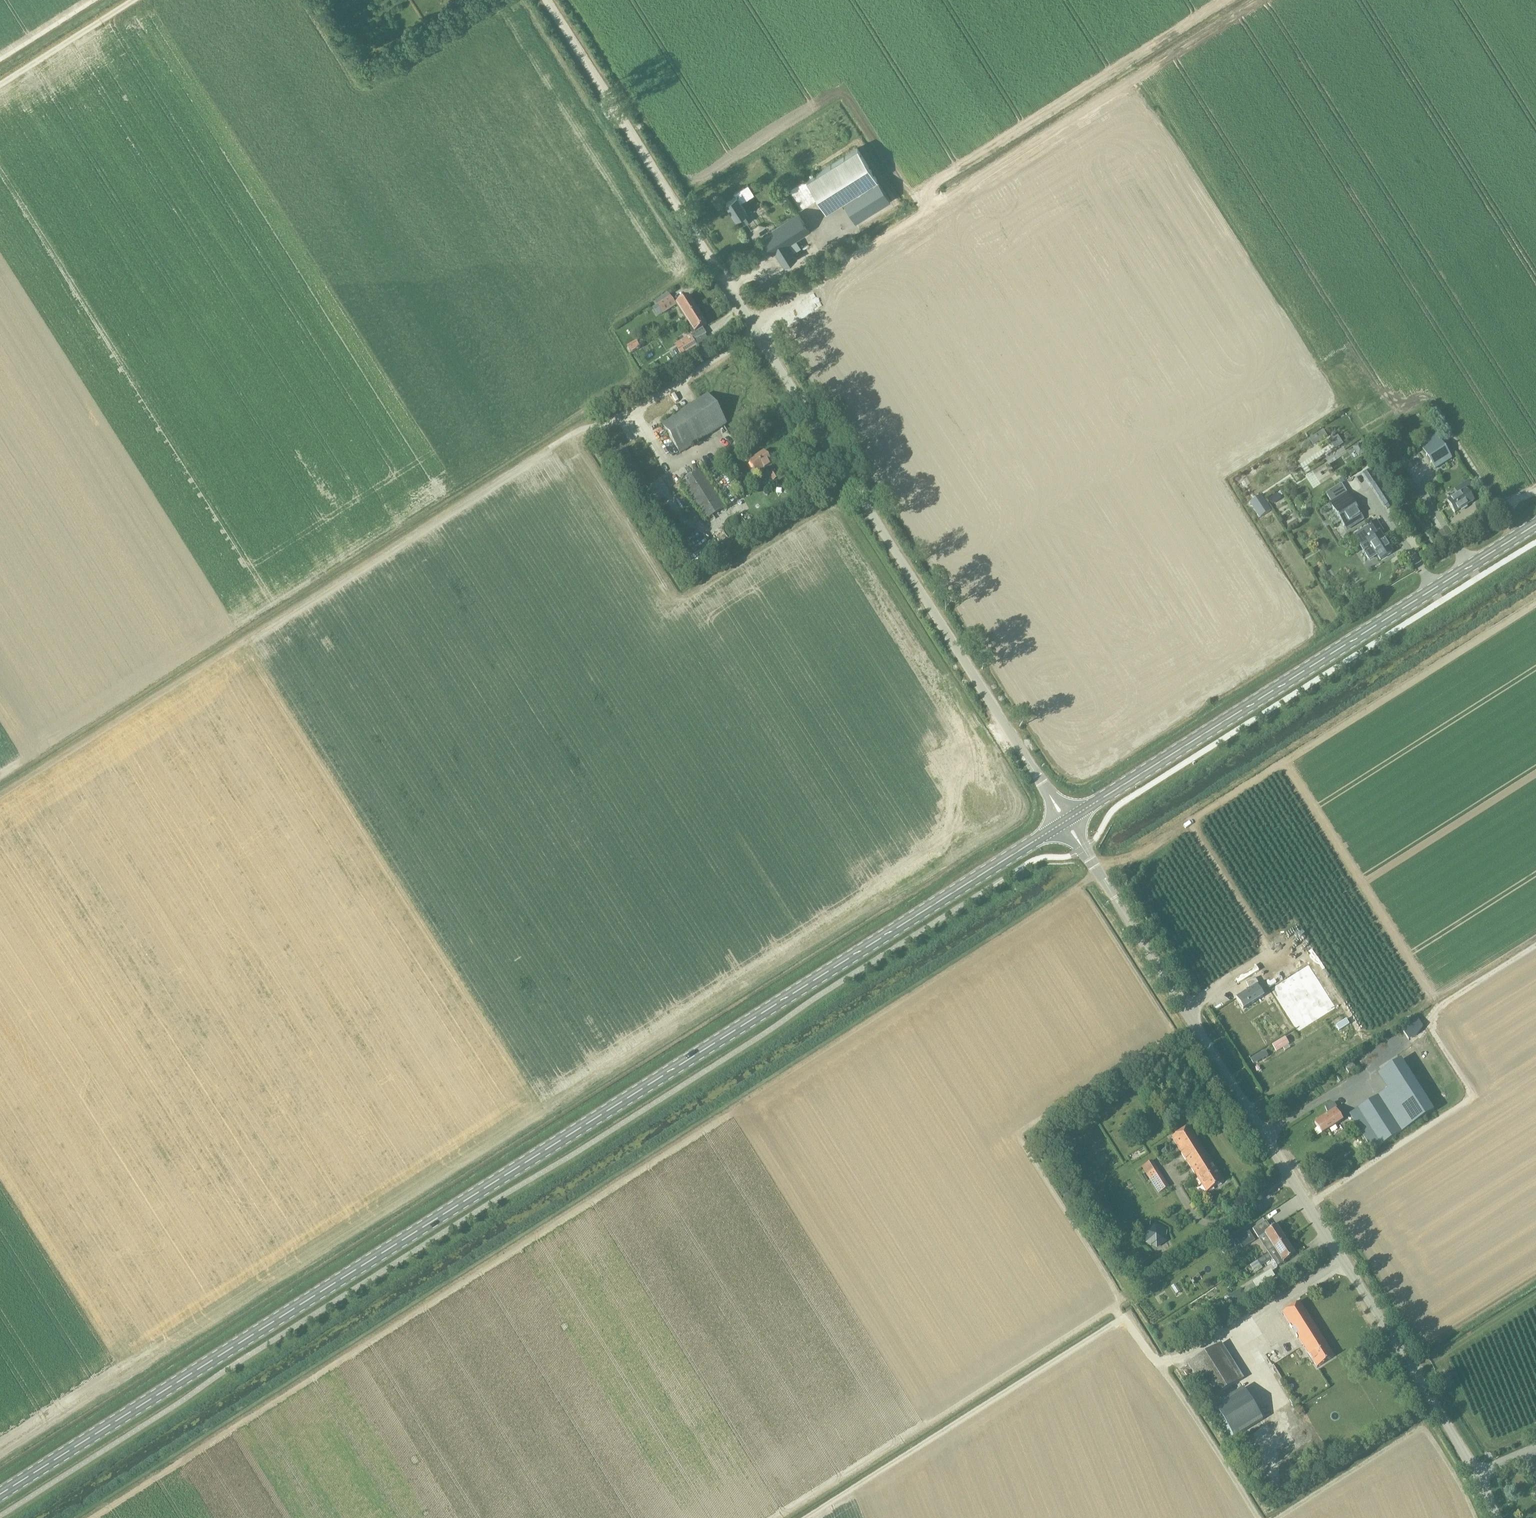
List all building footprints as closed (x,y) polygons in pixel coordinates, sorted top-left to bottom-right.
[(857,149),(788,192),(800,212),(821,199),(828,210),(842,202),(855,222),(890,200),(857,149)] [(747,222),(751,220),(736,197),(726,203),(736,219),(742,215),(747,222)] [(801,247),(795,240),(809,231),(798,213),(772,230),(773,232),(763,238),(773,254),(775,252),(784,266),(797,258),(793,252),(801,247)] [(663,313),(675,306),(668,294),(656,301),(658,304),(652,308),(658,316),(663,313)] [(685,318),(697,311),(687,296),(676,303),(685,318)] [(695,333),(706,325),(697,311),(685,318),(695,333)] [(691,337),(679,345),(682,350),(695,342),(691,337)] [(680,453),(726,424),(708,395),(661,424),(680,453)] [(1434,468),(1451,458),(1438,438),(1422,449),(1434,468)] [(764,451),(749,461),(757,474),(766,469),(769,474),(767,475),(772,482),(779,477),(771,465),(772,464),(764,451)] [(705,520),(725,507),(701,468),(680,481),(705,520)] [(1475,493),(1471,486),(1467,481),(1454,490),(1458,494),(1447,501),(1454,513),(1473,501),(1470,496),(1475,493)] [(1249,502),(1259,517),(1271,510),(1261,495),(1249,502)] [(1277,496),(1269,500),(1271,505),(1279,501),(1277,496)] [(1344,526),(1360,516),(1347,496),(1331,507),(1344,526)] [(1375,537),(1363,544),(1366,550),(1372,547),(1379,560),(1391,553),(1380,534),(1382,533),(1376,522),(1366,527),(1366,528),(1369,526),(1375,537)] [(1287,945),(1293,941),(1295,943),(1303,938),(1298,929),(1283,938),(1287,945)] [(1308,965),(1271,989),(1298,1031),(1335,1007),(1308,965)] [(1243,1009),(1263,996),(1257,985),(1259,984),(1255,978),(1246,982),(1249,990),(1236,998),(1243,1009)] [(1386,1090),(1349,1113),(1373,1150),(1433,1111),(1410,1075),(1400,1059),(1377,1075),(1386,1090)] [(1349,1072),(1356,1068),(1352,1062),(1345,1067),(1349,1072)] [(1322,1133),(1342,1120),(1335,1110),(1338,1108),(1334,1103),(1325,1106),(1328,1114),(1315,1122),(1322,1133)] [(1206,1192),(1223,1181),(1189,1126),(1172,1137),(1206,1192)] [(1158,1193),(1169,1187),(1151,1160),(1141,1167),(1158,1193)] [(1285,1241),(1275,1226),(1275,1227),(1273,1224),(1269,1227),(1265,1221),(1252,1229),(1258,1238),(1264,1234),(1273,1248),(1285,1241)] [(1156,1248),(1167,1241),(1166,1229),(1155,1223),(1144,1230),(1145,1242),(1156,1248)] [(1239,1250),(1255,1240),(1249,1231),(1233,1241),(1239,1250)] [(1277,1267),(1283,1263),(1294,1256),(1285,1241),(1273,1248),(1267,1252),(1268,1253),(1250,1265),(1255,1273),(1263,1268),(1261,1266),(1272,1259),(1277,1267)] [(1256,1288),(1274,1277),(1270,1271),(1252,1282),(1256,1288)] [(1317,1367),(1334,1356),(1299,1302),(1282,1312),(1317,1367)] [(1210,1400),(1216,1396),(1243,1379),(1220,1343),(1216,1346),(1187,1364),(1210,1400)] [(1265,1414),(1245,1382),(1216,1400),(1236,1432),(1265,1414)]
